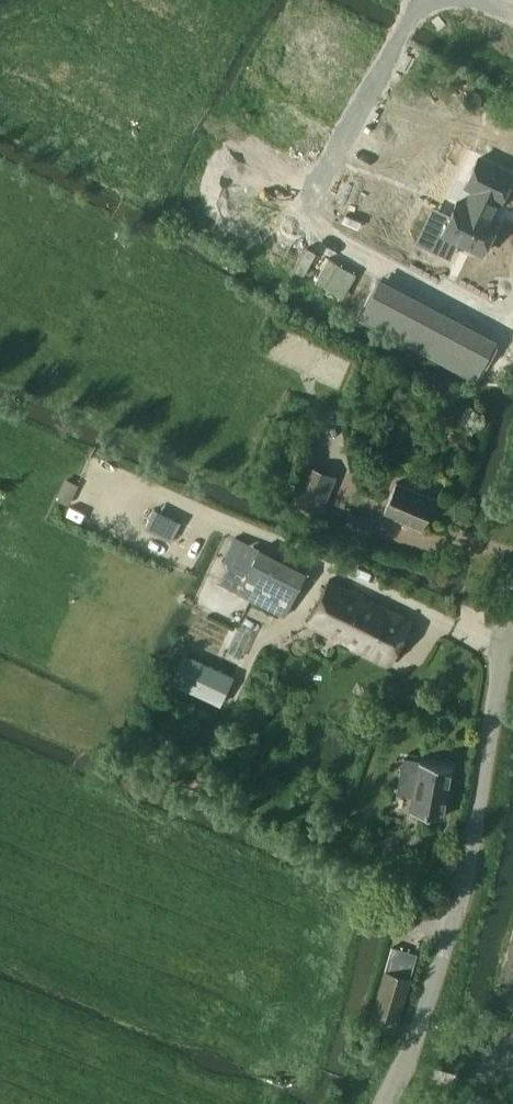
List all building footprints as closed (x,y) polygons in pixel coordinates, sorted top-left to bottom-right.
[(484,253),(498,222),(488,217),(497,200),(501,202),(512,177),(512,176),(478,159),(465,184),(475,189),(467,207),(457,202),(442,232),(484,253)] [(300,270),(375,301),(398,244),(296,202),(305,181),(274,169),(248,233),(306,257),(300,270)] [(380,324),(482,380),(501,344),(398,289),(380,324)] [(322,513),(336,477),(306,465),(292,501),(322,513)] [(384,511),(423,527),(435,498),(396,482),(384,511)] [(142,527),(170,541),(180,520),(152,506),(142,527)] [(366,535),(372,519),(350,511),(344,527),(366,535)] [(230,565),(221,584),(285,616),(295,596),(279,588),(291,565),(259,550),(260,548),(236,537),(223,561),(230,565)] [(221,560),(208,575),(216,582),(229,566),(221,560)] [(306,624),(340,640),(390,665),(413,619),(329,579),(306,624)] [(237,625),(230,642),(247,649),(254,632),(237,625)] [(219,704),(232,676),(185,654),(172,682),(219,704)] [(402,768),(400,780),(415,782),(413,796),(410,811),(444,817),(453,767),(404,758),(402,768)] [(397,1019),(410,979),(384,972),(372,1012),(397,1019)]
